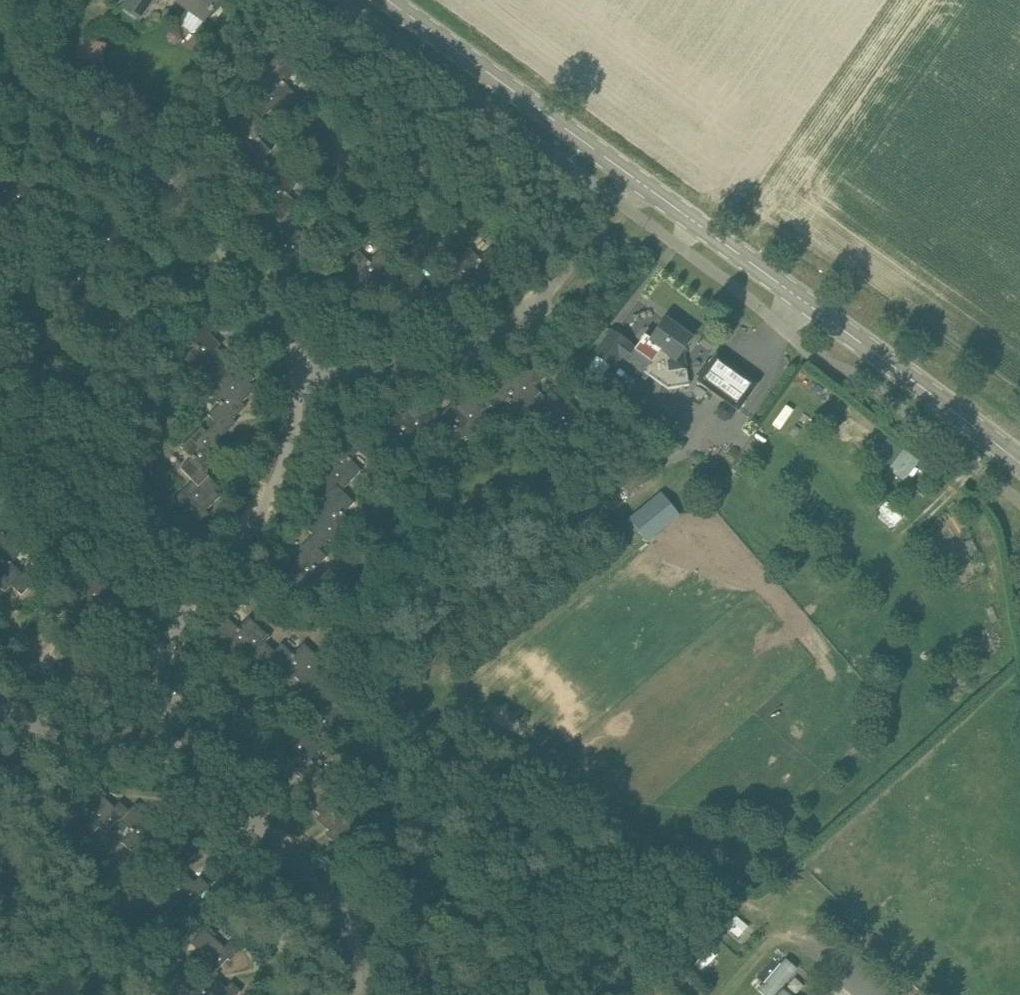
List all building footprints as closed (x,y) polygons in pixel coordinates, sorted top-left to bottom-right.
[(124,6),(140,18),(153,0),(128,0),(124,6)] [(187,8),(179,19),(180,24),(191,32),(197,31),(205,21),(220,0),(176,0),(177,1),(187,8)] [(81,38),(77,59),(103,65),(107,43),(81,38)] [(251,107),(262,117),(271,108),(276,113),(297,92),(286,81),(297,71),(279,52),(268,63),(272,67),(259,79),(263,83),(249,97),(255,103),(251,107)] [(243,157),(253,167),(264,156),(264,157),(272,149),(261,138),(272,127),(262,117),(251,107),(246,112),(236,102),(226,112),(230,117),(224,123),(238,137),(234,141),(247,153),(243,157)] [(274,208),(271,210),(281,220),(286,215),(287,216),(299,203),(288,193),(299,182),(279,161),(274,166),(264,157),(264,156),(253,167),(257,171),(251,177),(265,191),(262,195),(274,208)] [(307,236),(287,216),(286,215),(281,220),(271,210),(261,221),(265,225),(259,232),(273,246),(269,249),(282,262),(278,265),(289,276),(307,258),(296,247),(307,236)] [(440,287),(450,298),(454,294),(460,300),(474,286),(478,290),(490,277),(494,281),(505,270),(486,252),(475,263),(465,252),(444,273),(449,278),(440,287)] [(401,291),(400,290),(391,281),(396,276),(375,255),(364,266),(353,255),(335,273),(346,284),(349,280),(362,293),(366,289),(380,303),(386,297),(390,301),(401,291)] [(401,291),(390,301),(395,306),(385,315),(395,326),(400,322),(406,328),(420,314),(424,318),(436,305),(440,308),(450,298),(440,287),(432,280),(421,291),(410,280),(400,290),(401,291)] [(220,383),(230,373),(227,369),(233,363),(219,349),(223,345),(210,332),(214,329),(203,318),(185,336),(196,347),(185,358),(206,379),(211,374),(220,383)] [(668,373),(689,370),(686,348),(693,337),(667,318),(650,341),(642,336),(634,347),(630,345),(632,343),(612,329),(594,354),(613,368),(622,355),(644,372),(652,361),(664,358),(668,373)] [(716,353),(697,379),(738,408),(757,382),(716,353)] [(520,413),(530,402),(529,402),(540,391),(535,387),(545,377),(534,366),(530,371),(524,364),(510,379),(506,375),(494,387),(490,384),(480,395),(490,405),(498,413),(509,402),(520,413)] [(230,373),(220,383),(210,393),(220,404),(210,415),(217,423),(218,422),(228,433),(238,423),(235,419),(247,407),(244,403),(258,389),(252,383),(256,379),(245,368),(236,378),(230,373)] [(544,395),(540,391),(529,402),(530,402),(539,411),(534,417),(555,437),(566,426),(577,437),(595,419),(584,408),(581,412),(568,399),(564,403),(550,389),(544,395)] [(490,405),(480,395),(476,398),(470,392),(456,406),(452,403),(440,415),(436,412),(426,422),(431,428),(444,440),(455,429),(466,440),(486,419),(481,414),(490,405)] [(411,448),(431,428),(426,422),(436,412),(426,402),(422,406),(416,400),(402,414),(398,410),(385,423),(382,420),(371,430),(390,448),(400,437),(411,448)] [(733,408),(728,405),(723,406),(720,410),(721,416),(725,419),(731,418),(734,413),(733,408)] [(200,486),(210,476),(207,473),(220,461),(216,457),(230,443),(224,437),(228,433),(218,422),(217,423),(208,432),(203,427),(182,448),(193,458),(182,469),(194,482),(195,481),(200,486)] [(338,484),(344,490),(363,470),(352,459),(363,448),(344,430),(334,441),(338,444),(325,457),(329,461),(315,475),(321,481),(317,485),(327,495),(338,484)] [(890,469),(905,480),(919,462),(904,450),(890,469)] [(195,481),(194,482),(174,502),(185,513),(174,523),(192,542),(203,531),(199,528),(212,515),(208,511),(222,497),(216,491),(221,487),(210,476),(200,486),(195,481)] [(356,502),(344,490),(338,484),(327,495),(331,499),(318,511),(322,515),(308,529),(315,535),(311,539),(322,549),(331,540),(336,545),(356,524),(345,513),(356,502)] [(643,525),(671,502),(661,490),(633,514),(643,525)] [(5,591),(12,585),(22,595),(34,583),(27,576),(12,562),(23,551),(2,531),(0,533),(0,586),(5,591)] [(329,557),(322,549),(311,539),(301,550),(304,553),(292,566),(296,570),(282,584),(288,590),(284,594),(294,605),(304,595),(309,600),(330,579),(319,568),(329,557)] [(265,661),(275,650),(266,641),(271,636),(249,616),(239,627),(228,617),(210,635),(221,645),(224,641),(237,654),(241,650),(255,664),(261,658),(265,661)] [(283,642),(275,650),(265,661),(276,671),(279,668),(292,680),(296,676),(310,690),(316,683),(320,687),(330,676),(321,667),(325,662),(304,642),(294,653),(283,642)] [(308,727),(304,731),(315,741),(324,731),(329,736),(349,715),(338,705),(348,693),(330,676),(320,687),(323,690),(311,703),(315,707),(301,721),(308,727)] [(298,781),(308,790),(318,779),(319,780),(326,772),(315,762),(325,751),(315,741),(304,731),(299,736),(289,726),(279,737),(284,741),(278,748),(292,761),(288,765),(301,777),(298,781)] [(328,789),(319,780),(318,779),(308,790),(312,795),(306,801),(320,815),(317,818),(330,830),(327,834),(337,844),(355,825),(344,815),(354,804),(333,784),(328,789)] [(108,794),(98,784),(81,802),(93,813),(82,824),(93,834),(100,826),(106,832),(118,818),(121,820),(130,810),(130,809),(120,801),(115,806),(105,797),(108,794)] [(137,802),(130,809),(130,810),(121,820),(132,831),(122,842),(132,851),(139,843),(145,849),(158,836),(160,838),(169,828),(169,827),(159,818),(154,824),(144,814),(147,811),(137,802)] [(176,819),(169,827),(169,828),(160,838),(171,848),(161,859),(170,868),(171,868),(178,861),(184,867),(185,866),(197,853),(199,855),(208,845),(198,836),(194,841),(183,831),(186,828),(176,819)] [(185,866),(184,867),(178,861),(171,868),(170,868),(161,877),(173,888),(163,899),(173,909),(180,901),(186,907),(199,893),(201,895),(210,885),(200,876),(195,881),(185,872),(188,869),(185,866)] [(210,965),(217,971),(229,958),(231,960),(240,950),(230,941),(225,946),(214,937),(217,933),(207,924),(191,943),(203,953),(193,965),(202,973),(210,965)] [(202,973),(194,983),(206,994),(205,994),(239,994),(243,990),(233,981),(228,986),(217,977),(220,974),(217,971),(210,965),(202,973)]
